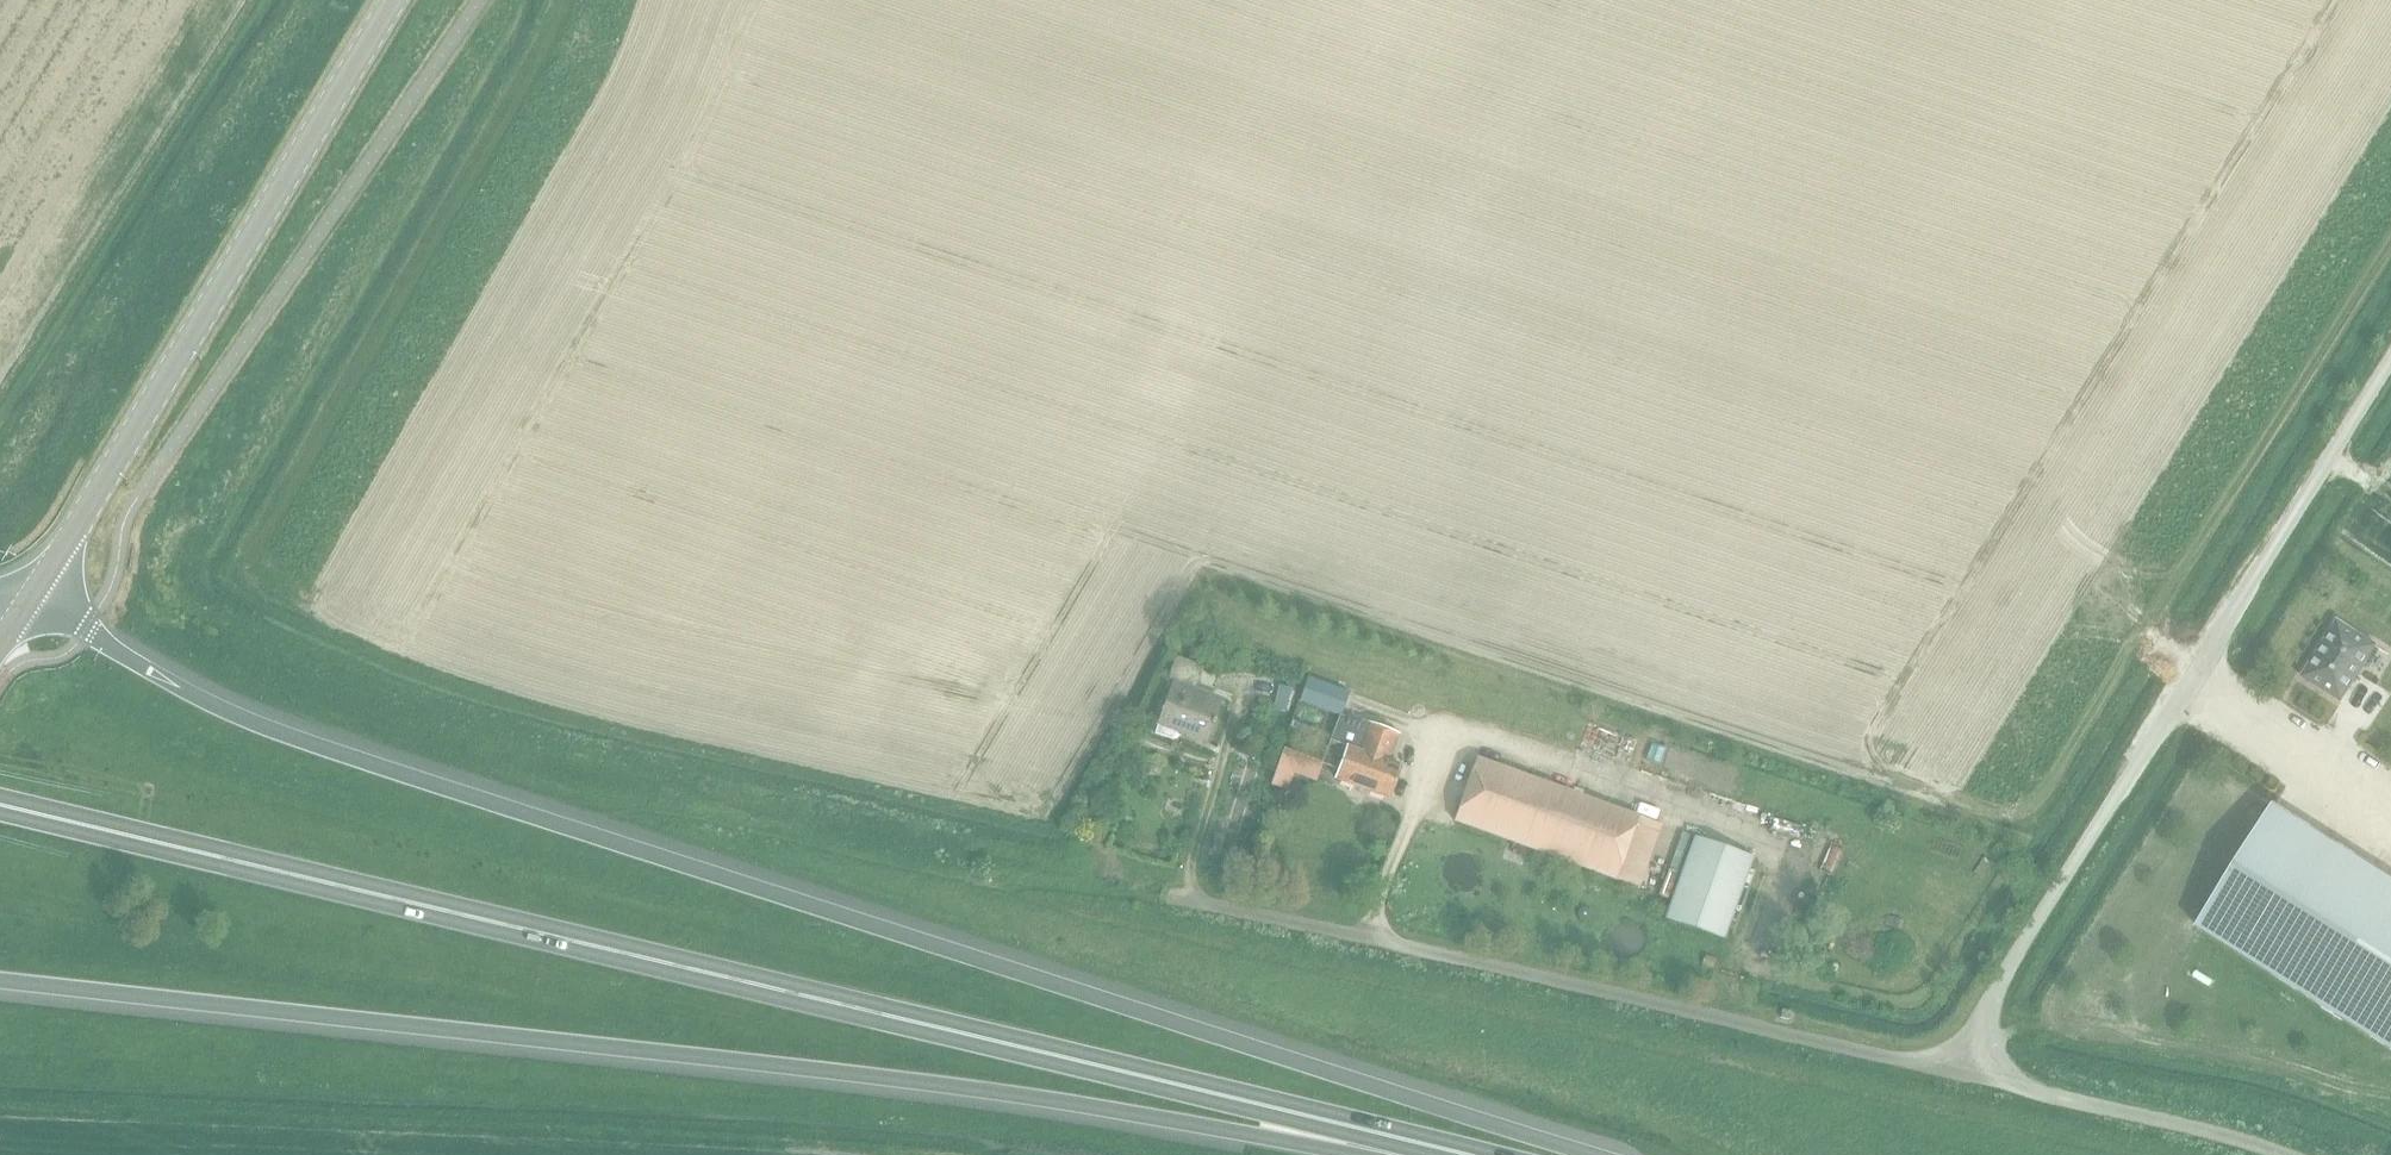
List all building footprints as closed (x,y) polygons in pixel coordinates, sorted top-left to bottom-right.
[(2301,677),(2340,701),(2375,645),(2336,620),(2301,677)] [(1203,667),(1196,664),(1172,656),(1163,682),(1168,683),(1156,718),(1180,727),(1178,732),(1202,740),(1215,704),(1200,698),(1201,695),(1193,692),(1203,667)] [(1307,676),(1298,700),(1339,715),(1348,691),(1307,676)] [(1277,682),(1274,694),(1286,697),(1289,685),(1277,682)] [(1322,711),(1297,702),(1292,715),(1318,724),(1322,711)] [(1330,775),(1385,796),(1396,765),(1384,761),(1394,734),(1359,721),(1358,724),(1336,716),(1319,761),(1333,766),(1330,775)] [(1632,887),(1656,823),(1474,757),(1451,820),(1514,843),(1510,853),(1524,859),(1528,848),(1632,887)] [(2197,928),(2390,1050),(2390,878),(2274,805),(2197,928)] [(1724,939),(1753,857),(1693,836),(1680,871),(1670,899),(1663,917),(1724,939)] [(1668,867),(1658,895),(1670,899),(1680,871),(1668,867)]
